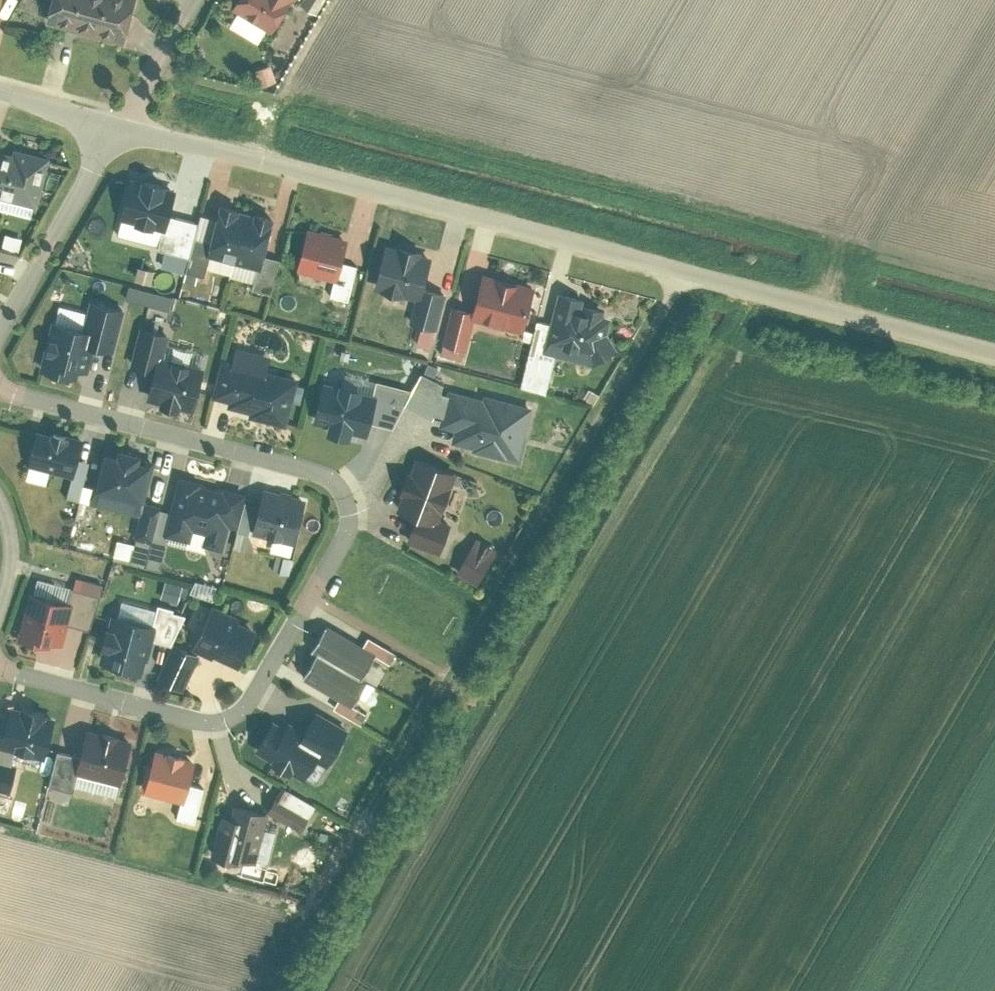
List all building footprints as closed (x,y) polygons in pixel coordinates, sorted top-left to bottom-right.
[(137,0),(54,0),(49,21),(127,40),(137,0)] [(236,5),(274,27),(290,0),(239,0),(236,5)] [(254,67),(259,83),(276,78),(270,61),(254,67)] [(12,144),(11,150),(0,147),(0,195),(35,204),(48,153),(12,144)] [(167,227),(176,191),(134,180),(124,216),(167,227)] [(263,268),(275,220),(220,208),(209,255),(263,268)] [(298,270),(335,280),(346,240),(309,230),(298,270)] [(385,243),(375,288),(417,298),(411,321),(437,327),(445,291),(427,287),(435,254),(385,243)] [(474,317),(527,329),(537,285),(485,273),(476,310),(474,317)] [(128,284),(126,297),(171,305),(173,291),(128,284)] [(584,294),(557,288),(543,351),(595,363),(619,347),(609,333),(613,315),(608,314),(609,307),(590,302),(588,309),(581,307),(584,294)] [(474,317),(476,310),(454,304),(442,353),(464,359),(474,317)] [(42,369),(77,378),(80,366),(89,369),(94,350),(84,348),(88,331),(55,322),(42,369)] [(250,418),(288,427),(301,377),(269,369),(272,356),(237,347),(233,361),(224,359),(214,396),(231,400),(229,406),(252,412),(250,418)] [(149,399),(194,411),(205,368),(159,357),(149,399)] [(353,440),(354,433),(369,436),(378,398),(365,395),(366,389),(342,384),(339,393),(324,389),(316,422),(331,426),(329,434),(353,440)] [(451,443),(520,460),(533,406),(486,394),(485,398),(449,389),(440,427),(454,430),(451,443)] [(85,445),(39,433),(30,464),(76,476),(85,445)] [(141,511),(153,464),(141,461),(143,454),(120,448),(118,453),(108,451),(95,500),(141,511)] [(459,471),(417,456),(398,510),(440,525),(459,471)] [(245,495),(181,477),(165,534),(191,541),(195,529),(207,533),(204,544),(223,549),(229,527),(236,528),(245,495)] [(297,543),(305,507),(263,497),(254,533),(297,543)] [(454,570),(478,582),(496,544),(471,533),(454,570)] [(116,538),(114,553),(130,554),(131,539),(116,538)] [(159,566),(164,546),(151,543),(145,562),(159,566)] [(163,578),(160,595),(178,598),(181,581),(163,578)] [(31,593),(19,638),(63,650),(74,605),(31,593)] [(195,647),(240,670),(260,631),(215,609),(195,647)] [(112,618),(100,663),(144,674),(155,629),(112,618)] [(312,651),(319,654),(362,680),(376,655),(392,664),(398,653),(369,637),(364,646),(327,625),(312,651)] [(159,680),(185,692),(201,655),(176,644),(159,680)] [(319,654),(305,677),(339,697),(333,709),(362,726),(368,715),(353,706),(366,682),(362,680),(319,654)] [(55,719),(11,709),(6,732),(1,731),(0,737),(0,747),(46,758),(55,719)] [(254,752),(305,783),(317,763),(327,769),(347,735),(318,717),(308,733),(289,721),(284,728),(272,721),(254,752)] [(79,774),(121,784),(132,741),(89,730),(79,774)] [(145,792),(184,803),(196,763),(157,751),(145,792)] [(10,793),(16,768),(0,764),(0,790),(10,793)] [(259,864),(272,811),(233,802),(230,816),(222,815),(212,857),(245,864),(246,861),(259,864)]
